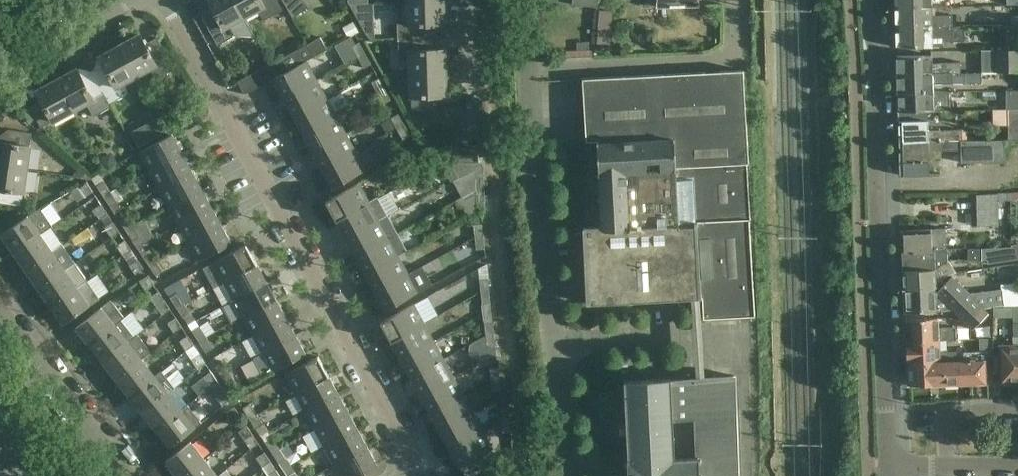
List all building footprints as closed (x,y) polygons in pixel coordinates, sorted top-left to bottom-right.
[(234,0),(207,0),(203,2),(201,0),(198,0),(194,2),(218,45),(237,35),(255,37),(244,18),(234,0)] [(244,18),(258,10),(264,20),(282,10),(277,0),(234,0),(244,18)] [(294,18),(310,5),(304,0),(283,0),(294,18)] [(443,0),(430,0),(409,1),(409,18),(397,18),(398,38),(434,36),(433,25),(444,25),(443,0)] [(932,16),(932,7),(896,7),(896,28),(951,27),(951,15),(932,16)] [(965,41),(965,26),(951,27),(896,28),(897,48),(917,47),(932,47),(944,47),(943,42),(965,41)] [(140,34),(120,46),(136,76),(150,68),(156,79),(174,69),(157,37),(145,44),(140,34)] [(434,51),(434,36),(398,38),(398,59),(410,58),(411,74),(445,73),(445,50),(434,51)] [(306,45),(313,57),(326,50),(319,38),(306,45)] [(352,46),(358,57),(365,53),(360,42),(352,46)] [(306,45),(269,65),(276,77),(307,61),(313,57),(306,45)] [(136,76),(120,46),(99,57),(104,66),(92,73),(110,104),(111,104),(128,94),(123,83),(136,76)] [(1009,50),(1002,50),(981,51),(982,73),(1002,72),(1017,72),(1017,50),(1009,50)] [(371,64),(365,53),(358,57),(364,68),(371,64)] [(933,55),(917,55),(897,56),(898,75),(961,74),(961,63),(952,63),(933,64),(933,55)] [(274,79),(283,97),(316,79),(307,61),(276,77),(274,79)] [(276,77),(269,65),(269,64),(239,81),(245,94),(274,79),(276,77)] [(78,69),(57,80),(74,110),(87,103),(94,116),(112,107),(111,104),(110,104),(92,73),(83,78),(78,69)] [(749,163),(744,70),(583,79),(586,141),(601,141),(673,137),(675,167),(674,167),(675,176),(693,175),(696,222),(698,222),(702,297),(704,318),(755,315),(750,220),(751,220),(747,163),(749,163)] [(446,96),(445,73),(411,74),(412,110),(436,110),(436,96),(446,96)] [(981,74),(961,74),(898,75),(898,93),(934,92),(933,84),(981,83),(981,74)] [(372,82),(377,93),(385,88),(379,78),(372,82)] [(326,97),(316,79),(283,97),(293,115),(326,97)] [(74,110),(57,80),(37,91),(42,100),(30,107),(41,128),(74,110)] [(391,100),(385,88),(377,93),(383,104),(391,100)] [(1005,91),(1005,109),(1017,109),(1017,91),(1005,91)] [(949,92),(934,92),(898,93),(899,111),(928,111),(949,110),(949,92)] [(336,115),(326,97),(293,115),(303,133),(336,115)] [(482,102),(467,103),(468,131),(483,131),(482,102)] [(928,131),(928,120),(928,111),(899,111),(899,141),(945,140),(945,138),(963,137),(963,130),(928,131)] [(391,119),(397,129),(405,125),(399,114),(391,118),(391,119)] [(346,133),(336,115),(303,133),(313,151),(346,133)] [(397,129),(391,119),(382,124),(387,134),(397,129)] [(131,132),(139,147),(153,140),(146,125),(131,132)] [(410,136),(405,125),(397,129),(403,140),(410,136)] [(1008,125),(1008,141),(1017,141),(1017,125),(1008,125)] [(27,169),(32,133),(8,130),(7,143),(0,142),(0,165),(27,169)] [(356,151),(346,133),(313,151),(323,169),(356,151)] [(182,151),(172,134),(139,152),(149,169),(182,151)] [(673,137),(601,141),(606,226),(584,227),(587,304),(672,299),(683,298),(701,297),(702,297),(698,222),(696,222),(693,175),(675,176),(674,167),(675,167),(673,137)] [(963,140),(963,137),(945,138),(945,140),(899,141),(900,175),(930,174),(929,151),(961,150),(962,162),(1005,163),(1006,141),(963,140)] [(192,170),(182,151),(149,169),(159,188),(192,170)] [(366,170),(356,151),(323,169),(333,188),(366,170)] [(466,163),(466,154),(453,155),(453,163),(466,163)] [(478,154),(466,154),(466,163),(478,162),(478,154)] [(0,165),(0,202),(22,206),(27,169),(0,165)] [(202,188),(192,170),(159,188),(169,206),(202,188)] [(476,178),(476,190),(485,190),(484,177),(476,178)] [(97,186),(104,196),(111,192),(104,181),(97,186)] [(87,182),(79,187),(85,197),(93,191),(87,182)] [(326,201),(336,219),(369,201),(359,183),(326,201)] [(212,207),(202,188),(169,206),(179,225),(212,207)] [(485,209),(485,190),(476,190),(467,195),(455,201),(458,208),(464,208),(469,217),(485,209)] [(118,202),(111,192),(104,196),(111,207),(118,202)] [(1010,201),(1010,193),(977,195),(978,226),(999,225),(999,201),(1010,201)] [(379,219),(369,201),(336,219),(346,237),(379,219)] [(101,204),(93,210),(99,219),(108,214),(101,204)] [(40,207),(28,215),(1,234),(14,252),(40,234),(52,225),(40,207)] [(221,224),(212,207),(179,225),(189,242),(221,224)] [(119,220),(126,230),(133,226),(126,215),(119,220)] [(388,215),(379,219),(346,237),(356,256),(389,238),(398,233),(388,215)] [(144,219),(133,226),(126,230),(138,248),(154,237),(144,219)] [(120,232),(113,222),(105,228),(111,237),(120,232)] [(232,243),(221,224),(189,242),(199,261),(232,243)] [(473,225),(475,238),(483,237),(482,224),(473,225)] [(948,250),(947,229),(932,230),(902,231),(903,251),(948,250)] [(398,233),(389,238),(356,256),(366,274),(399,256),(407,251),(398,233)] [(52,251),(40,234),(14,252),(26,269),(52,251)] [(485,249),(483,237),(475,238),(476,250),(485,249)] [(125,240),(117,246),(123,255),(132,250),(125,240)] [(62,244),(52,251),(26,269),(38,287),(75,262),(62,244)] [(213,262),(223,281),(257,263),(246,244),(213,262)] [(1009,247),(1008,261),(1017,260),(1017,244),(1012,245),(1012,247),(1009,247)] [(1008,261),(1009,247),(983,249),(982,260),(989,260),(989,264),(1008,261)] [(969,249),(969,260),(982,260),(983,249),(969,249)] [(138,259),(132,250),(123,255),(129,265),(138,259)] [(142,254),(149,265),(156,260),(149,250),(142,254)] [(948,261),(948,250),(903,251),(903,270),(936,269),(948,261)] [(409,274),(399,256),(366,274),(375,292),(409,274)] [(144,269),(138,259),(129,265),(136,274),(144,269)] [(163,271),(156,260),(149,265),(155,275),(163,271)] [(955,271),(950,260),(948,261),(936,269),(903,270),(904,288),(936,285),(943,279),(955,271)] [(88,281),(75,262),(38,287),(51,306),(88,281)] [(266,281),(257,263),(223,281),(233,299),(266,281)] [(419,292),(409,274),(375,292),(386,310),(419,292)] [(148,275),(140,281),(146,290),(155,285),(148,275)] [(963,321),(981,306),(985,311),(1006,308),(1006,307),(1013,306),(1017,306),(1017,283),(1002,285),(1002,290),(971,295),(954,276),(947,283),(943,279),(936,285),(904,288),(905,312),(946,310),(949,305),(963,321)] [(480,280),(481,291),(489,290),(488,279),(480,280)] [(100,299),(88,281),(51,306),(64,324),(100,299)] [(277,300),(266,281),(233,299),(234,300),(223,306),(232,322),(243,317),(243,318),(277,300)] [(491,303),(489,290),(481,291),(482,304),(491,303)] [(151,298),(156,305),(164,299),(159,292),(151,298)] [(182,300),(177,292),(170,297),(177,307),(184,303),(182,300)] [(171,309),(164,299),(156,305),(162,315),(171,309)] [(125,317),(111,300),(76,327),(89,344),(120,319),(121,320),(125,317)] [(286,317),(277,300),(243,318),(253,335),(286,317)] [(191,313),(184,303),(177,307),(184,318),(191,313)] [(381,322),(391,340),(423,322),(413,304),(381,322)] [(985,311),(981,306),(963,321),(970,330),(989,314),(985,311)] [(1013,306),(1014,346),(1001,347),(1002,383),(1017,382),(1017,306),(1013,306)] [(296,335),(286,317),(253,335),(262,353),(296,335)] [(182,327),(176,318),(168,323),(174,333),(182,327)] [(938,328),(938,318),(926,318),(906,319),(907,341),(939,340),(959,340),(959,327),(938,328)] [(120,319),(89,344),(91,347),(87,350),(93,359),(98,355),(102,361),(134,336),(121,320),(120,319)] [(433,340),(423,322),(391,340),(400,358),(433,340)] [(494,334),(493,322),(484,323),(486,335),(494,334)] [(192,331),(199,342),(206,337),(200,327),(192,331)] [(496,347),(494,334),(486,335),(487,348),(496,347)] [(151,352),(138,335),(135,337),(134,336),(102,361),(116,378),(141,358),(142,360),(151,352)] [(194,345),(188,335),(180,341),(186,351),(194,345)] [(306,354),(296,335),(262,353),(273,372),(306,354)] [(213,347),(206,337),(199,342),(206,352),(213,347)] [(986,383),(985,361),(989,361),(989,355),(993,355),(993,347),(993,338),(980,339),(981,351),(963,351),(963,362),(908,363),(909,385),(986,383)] [(443,358),(433,340),(400,358),(410,376),(443,358)] [(939,340),(907,341),(906,341),(907,363),(908,363),(963,362),(963,351),(948,352),(948,350),(940,350),(939,340)] [(206,363),(200,353),(191,359),(198,369),(206,363)] [(285,374),(295,392),(328,374),(318,356),(285,374)] [(141,358),(116,378),(130,395),(155,376),(142,360),(141,358)] [(452,376),(443,358),(410,376),(420,393),(452,376)] [(215,365),(222,376),(229,371),(222,361),(215,365)] [(489,367),(490,379),(499,378),(498,366),(489,367)] [(161,371),(155,376),(130,395),(143,413),(174,387),(161,371)] [(236,381),(229,371),(222,376),(229,386),(236,381)] [(212,372),(203,377),(210,387),(218,381),(212,372)] [(338,392),(328,374),(295,392),(305,410),(338,392)] [(730,376),(671,379),(671,378),(625,380),(627,423),(619,424),(620,435),(628,435),(629,459),(625,459),(626,463),(629,463),(629,475),(626,475),(738,475),(735,375),(730,376)] [(462,394),(452,376),(420,393),(430,412),(462,394)] [(501,391),(499,378),(490,379),(492,392),(501,391)] [(188,404),(174,387),(143,413),(157,430),(188,404)] [(231,400),(224,391),(216,396),(222,406),(231,400)] [(348,411),(338,392),(305,410),(315,429),(348,411)] [(472,412),(462,394),(430,412),(440,430),(472,412)] [(282,417),(299,411),(294,399),(277,406),(282,417)] [(202,423),(188,404),(157,430),(170,447),(202,423)] [(243,408),(250,418),(257,414),(250,404),(243,408)] [(235,407),(226,412),(233,422),(241,417),(235,407)] [(499,408),(501,419),(509,418),(508,407),(499,408)] [(358,429),(348,411),(315,429),(325,448),(358,429)] [(481,430),(472,412),(440,430),(449,447),(481,430)] [(264,424),(257,414),(250,418),(257,429),(264,424)] [(511,432),(509,418),(501,419),(502,433),(511,432)] [(368,447),(358,429),(325,448),(335,465),(368,447)] [(492,449),(481,430),(449,447),(460,467),(492,449)] [(253,434),(244,440),(251,449),(259,444),(253,434)] [(265,442),(272,452),(279,448),(273,438),(265,442)] [(177,475),(182,475),(204,458),(191,442),(166,461),(177,475)] [(368,447),(335,465),(341,475),(358,475),(378,465),(368,447)] [(286,458),(279,448),(272,452),(279,463),(286,458)] [(271,462),(265,452),(256,458),(263,467),(271,462)] [(204,458),(182,475),(216,475),(217,475),(204,458)]
